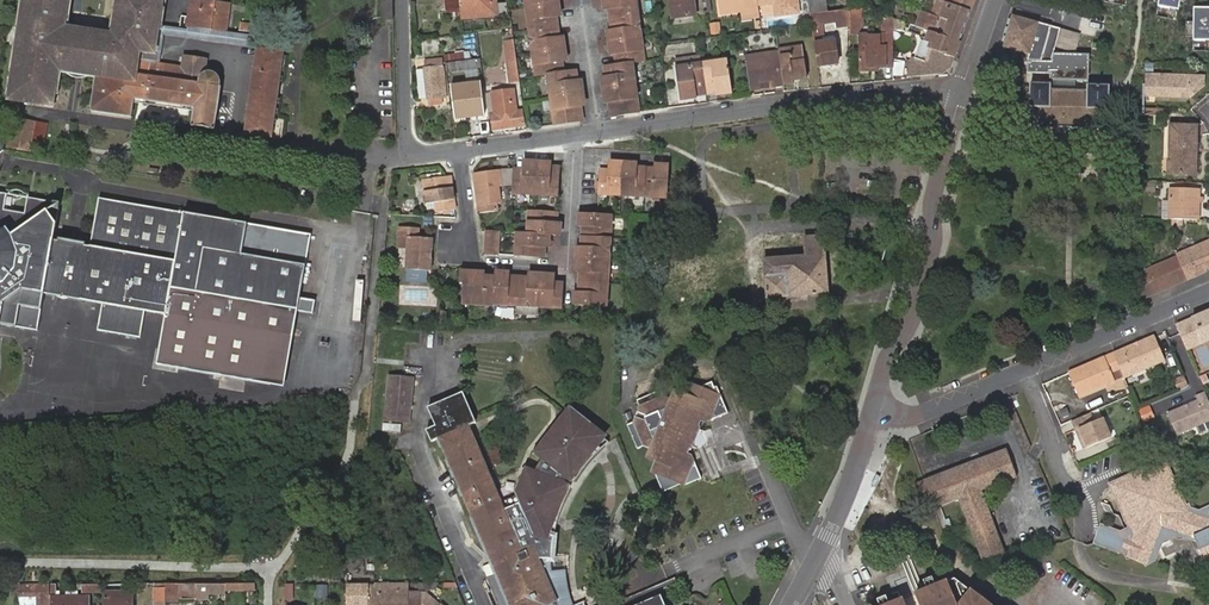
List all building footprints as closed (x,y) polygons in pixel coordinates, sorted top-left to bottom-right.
[(184,56),(183,62),(182,68),(136,61),(138,49),(153,51),(157,26),(160,0),(116,0),(111,33),(63,27),(66,0),(22,0),(8,100),(52,106),(57,70),(95,75),(90,111),(131,118),(134,99),(193,108),(191,127),(214,130),(219,87),(217,86),(218,83),(217,78),(214,74),(211,72),(208,71),(204,72),(206,59),(184,56)] [(225,36),(230,4),(199,0),(191,0),(189,18),(181,17),(179,30),(225,36)] [(391,0),(381,0),(382,20),(392,20),(391,0)] [(445,18),(460,17),(459,0),(444,0),(445,18)] [(460,17),(461,18),(496,16),(495,3),(491,3),(491,0),(459,0),(460,17)] [(525,10),(553,6),(552,0),(524,0),(525,10)] [(638,16),(636,0),(607,0),(608,10),(623,8),(625,18),(638,16)] [(692,0),(669,0),(671,20),(695,17),(692,0)] [(755,0),(716,0),(717,14),(742,11),(743,16),(747,19),(757,17),(756,5),(755,0)] [(756,5),(772,3),(774,14),(794,11),(793,0),(755,0),(756,5)] [(826,12),(824,0),(807,0),(809,14),(826,12)] [(970,11),(938,0),(937,0),(931,15),(964,26),(970,11)] [(974,0),(938,0),(970,11),(974,0)] [(1159,7),(1179,11),(1182,0),(1160,0),(1159,7)] [(525,10),(528,32),(541,31),(540,21),(555,19),(553,6),(525,10)] [(610,20),(625,18),(623,8),(608,10),(610,20)] [(826,12),(809,14),(810,24),(837,20),(838,27),(848,26),(848,9),(826,12)] [(856,13),(848,9),(848,26),(848,34),(856,34),(856,26),(856,13)] [(861,11),(856,9),(848,9),(856,13),(856,26),(861,26),(861,11)] [(1195,9),(1195,40),(1208,40),(1208,9),(1195,9)] [(896,12),(894,19),(903,22),(905,15),(896,12)] [(928,31),(959,42),(964,26),(931,15),(923,12),(918,27),(928,31)] [(1060,28),(1013,15),(1001,60),(1051,61),(1055,46),(1060,28)] [(613,43),(641,39),(638,16),(625,18),(626,28),(611,30),(613,43)] [(888,17),(885,16),(884,32),(859,33),(859,72),(882,73),(882,68),(892,68),(891,28),(891,18),(888,17)] [(610,20),(611,30),(626,28),(625,18),(610,20)] [(540,21),(541,31),(556,29),(555,19),(540,21)] [(157,26),(153,51),(138,49),(136,61),(182,68),(183,62),(162,59),(165,34),(257,48),(258,41),(225,36),(179,30),(157,26)] [(1077,33),(1060,28),(1055,46),(1073,50),(1077,33)] [(543,41),(558,39),(556,29),(541,31),(543,41)] [(528,32),(531,55),(560,52),(558,39),(543,41),(541,31),(528,32)] [(948,73),(959,42),(928,31),(924,41),(928,43),(932,44),(925,63),(921,62),(913,59),(905,79),(948,73)] [(630,53),(631,63),(632,63),(644,61),(641,39),(613,43),(615,55),(630,53)] [(813,43),(816,67),(836,64),(833,40),(813,43)] [(511,83),(519,82),(513,41),(506,42),(509,63),(511,83)] [(928,43),(921,62),(925,63),(932,44),(928,43)] [(778,52),(783,86),(795,84),(795,81),(794,77),(797,77),(798,80),(807,80),(803,46),(778,50),(778,52)] [(284,52),(257,48),(244,135),(271,138),(284,52)] [(546,76),(548,76),(546,66),(561,64),(560,52),(531,55),(534,78),(546,76)] [(769,88),(783,86),(778,52),(746,57),(752,91),(757,90),(756,84),(768,82),(769,88)] [(447,65),(476,59),(475,53),(464,56),(454,57),(454,59),(446,61),(447,65)] [(619,65),(631,63),(630,53),(615,55),(616,65),(619,65)] [(701,67),(700,56),(673,60),(674,70),(701,67)] [(428,71),(430,104),(442,104),(441,101),(449,101),(443,58),(425,60),(427,72),(428,71)] [(477,61),(447,66),(448,73),(478,67),(477,61)] [(505,82),(511,83),(509,63),(502,64),(505,82)] [(635,85),(632,63),(631,63),(619,65),(620,75),(605,77),(607,89),(635,85)] [(725,63),(701,67),(705,91),(712,90),(713,98),(729,96),(725,63)] [(546,66),(548,76),(560,75),(563,74),(561,64),(546,66)] [(620,75),(619,65),(616,65),(604,67),(605,77),(620,75)] [(701,67),(674,70),(679,102),(695,100),(694,93),(705,91),(701,67)] [(561,85),(576,83),(575,72),(563,74),(560,75),(561,85)] [(546,76),(550,99),(578,95),(576,83),(561,85),(560,75),(548,76),(546,76)] [(1203,77),(1144,75),(1144,99),(1188,100),(1199,91),(1203,87),(1203,77)] [(451,87),(456,117),(487,112),(483,86),(467,88),(466,85),(451,87)] [(639,113),(635,85),(607,89),(608,98),(609,103),(624,101),(626,115),(639,113)] [(1088,90),(1051,89),(1051,85),(1030,85),(1029,108),(1040,108),(1040,128),(1100,129),(1101,109),(1109,109),(1110,87),(1088,86),(1088,90)] [(495,91),(498,106),(502,106),(503,113),(499,114),(495,115),(497,128),(528,122),(526,109),(521,110),(516,88),(495,91)] [(705,91),(694,93),(695,100),(713,98),(712,90),(705,91)] [(562,124),(561,118),(569,117),(568,109),(580,108),(579,103),(578,95),(550,99),(554,125),(562,124)] [(611,117),(626,115),(624,101),(609,103),(611,117)] [(569,117),(581,115),(580,108),(568,109),(569,117)] [(1154,117),(1155,110),(1143,110),(1143,114),(1143,118),(1154,117)] [(41,155),(46,125),(13,119),(8,149),(41,155)] [(479,137),(488,135),(485,119),(476,121),(479,137)] [(1167,127),(1167,161),(1172,161),(1172,170),(1193,169),(1193,152),(1190,152),(1190,149),(1193,149),(1193,127),(1191,127),(1167,127)] [(513,178),(512,193),(535,195),(537,166),(523,166),(523,170),(522,178),(513,178)] [(537,166),(535,195),(542,195),(549,195),(558,196),(560,168),(550,167),(537,166)] [(598,194),(621,195),(623,167),(614,167),(609,166),(609,170),(608,177),(599,177),(598,194)] [(621,195),(644,197),(645,179),(636,178),(636,168),(632,168),(623,167),(621,195)] [(636,178),(645,179),(645,168),(636,168),(636,178)] [(666,198),(668,170),(655,169),(645,168),(645,179),(644,197),(653,197),(660,197),(666,198)] [(523,170),(514,170),(513,178),(522,178),(523,170)] [(499,172),(473,175),(478,214),(496,212),(495,207),(500,206),(497,188),(502,187),(499,172)] [(436,214),(454,212),(451,188),(447,189),(446,178),(423,181),(425,203),(434,203),(436,214)] [(1153,182),(1141,182),(1141,193),(1153,193),(1153,182)] [(1168,188),(1167,220),(1173,220),(1197,221),(1198,189),(1168,188)] [(27,199),(25,214),(4,211),(7,195),(0,194),(0,326),(38,332),(44,294),(103,305),(98,331),(141,339),(145,313),(166,316),(157,366),(264,384),(267,368),(244,364),(250,329),(294,337),(312,235),(99,199),(89,247),(55,241),(61,204),(27,199)] [(529,211),(528,234),(545,235),(550,235),(556,235),(557,223),(541,222),(542,212),(534,212),(529,211)] [(557,213),(542,212),(541,222),(557,223),(557,213)] [(611,216),(583,214),(582,226),(598,227),(597,238),(610,239),(611,216)] [(771,225),(771,236),(794,236),(794,225),(771,225)] [(598,227),(582,226),(582,237),(597,238),(598,227)] [(419,229),(400,228),(400,238),(409,238),(408,250),(407,269),(428,270),(431,270),(432,237),(419,236),(419,229)] [(487,231),(485,254),(497,255),(498,232),(487,231)] [(545,235),(528,234),(517,233),(516,256),(529,257),(530,246),(545,247),(545,235)] [(822,236),(760,241),(765,298),(826,294),(822,236)] [(597,238),(582,237),(581,248),(597,248),(597,238)] [(409,238),(400,238),(399,249),(408,250),(409,238)] [(609,261),(610,239),(597,238),(597,248),(581,248),(580,260),(609,261)] [(1177,253),(1178,255),(1188,278),(1201,272),(1200,270),(1204,268),(1205,271),(1208,269),(1208,239),(1177,253)] [(530,246),(529,257),(544,258),(545,247),(530,246)] [(1137,279),(1136,301),(1149,295),(1169,286),(1168,283),(1172,282),(1173,285),(1188,278),(1178,255),(1147,268),(1149,273),(1137,279)] [(608,284),(609,261),(580,260),(580,272),(595,273),(594,283),(608,284)] [(1137,272),(1137,279),(1149,273),(1147,268),(1137,272)] [(428,270),(407,269),(407,281),(428,282),(428,270)] [(494,305),(495,276),(485,276),(485,271),(461,270),(460,284),(466,284),(466,289),(463,289),(462,303),(472,304),(472,306),(483,306),(483,304),(494,305)] [(579,282),(594,283),(595,273),(580,272),(579,282)] [(495,276),(494,305),(501,305),(508,305),(517,306),(518,288),(519,277),(509,277),(495,276)] [(528,278),(519,277),(518,288),(528,289),(528,278)] [(518,288),(517,306),(538,307),(539,307),(540,279),(528,278),(528,289),(518,288)] [(540,279),(539,307),(562,308),(563,291),(554,290),(554,283),(554,279),(549,279),(540,279)] [(594,293),(594,283),(579,282),(579,293),(594,293)] [(606,307),(608,284),(594,283),(594,293),(579,293),(578,305),(606,307)] [(406,291),(406,302),(423,302),(423,291),(406,291)] [(538,307),(517,306),(517,314),(537,315),(538,307)] [(381,311),(380,323),(398,322),(397,311),(381,311)] [(1173,328),(1183,351),(1208,340),(1208,312),(1173,328)] [(285,388),(294,337),(250,329),(244,364),(267,368),(264,384),(285,388)] [(1109,355),(1116,370),(1120,380),(1161,362),(1150,338),(1130,346),(1109,355)] [(1109,355),(1065,374),(1065,375),(1076,398),(1111,383),(1108,374),(1116,370),(1109,355)] [(409,422),(413,377),(388,375),(384,420),(409,422)] [(1173,380),(1178,390),(1186,386),(1181,376),(1173,380)] [(640,407),(639,412),(644,413),(641,419),(636,418),(634,424),(628,426),(638,449),(644,447),(650,450),(647,460),(654,462),(651,473),(657,475),(664,493),(685,484),(686,487),(702,480),(695,462),(691,464),(688,453),(685,453),(686,449),(693,451),(696,442),(694,441),(697,432),(699,433),(702,424),(697,424),(699,420),(702,421),(711,418),(712,421),(730,412),(718,386),(716,387),(713,383),(687,393),(675,390),(673,397),(665,396),(663,390),(638,400),(640,407)] [(428,409),(436,427),(426,432),(431,442),(438,439),(498,576),(492,578),(487,566),(483,568),(499,604),(557,604),(537,557),(554,559),(557,541),(550,538),(568,488),(566,487),(557,484),(560,477),(568,483),(569,483),(600,444),(585,433),(591,426),(573,411),(536,458),(543,463),(537,474),(526,471),(516,497),(502,503),(468,427),(475,423),(463,394),(428,409)] [(1208,424),(1208,410),(1202,395),(1195,398),(1197,402),(1167,415),(1176,439),(1208,424)] [(1142,422),(1153,418),(1148,405),(1137,410),(1142,422)] [(1090,414),(1072,422),(1076,431),(1081,429),(1090,449),(1109,440),(1101,419),(1093,423),(1090,414)] [(605,437),(591,426),(585,433),(600,444),(605,437)] [(1081,429),(1076,431),(1085,451),(1090,449),(1081,429)] [(1008,450),(924,481),(925,484),(932,501),(934,508),(940,506),(958,499),(968,527),(969,526),(989,519),(991,518),(981,491),(1018,477),(1008,450)] [(1131,528),(1123,532),(1127,534),(1120,552),(1131,556),(1129,559),(1147,566),(1154,561),(1161,542),(1174,537),(1181,540),(1185,537),(1191,538),(1193,536),(1207,566),(1208,566),(1208,510),(1201,514),(1191,511),(1188,507),(1186,508),(1164,463),(1113,486),(1126,518),(1131,528)] [(560,477),(557,484),(566,487),(568,483),(560,477)] [(932,501),(925,484),(913,489),(919,505),(932,501)] [(934,508),(947,540),(956,537),(949,521),(945,522),(940,506),(934,508)] [(1002,554),(989,519),(969,526),(981,561),(1002,554)] [(1101,524),(1094,542),(1120,552),(1127,534),(1123,532),(1101,524)] [(644,525),(635,525),(636,538),(645,538),(644,525)] [(979,604),(982,602),(953,580),(935,587),(932,579),(925,582),(928,590),(915,596),(920,604),(980,604),(979,604)] [(167,584),(154,584),(154,603),(158,603),(158,604),(167,604),(167,602),(167,584)] [(195,591),(195,584),(167,584),(167,602),(177,603),(178,601),(195,601),(195,591)] [(16,585),(21,604),(52,604),(53,585),(52,585),(16,585)] [(55,585),(54,604),(90,604),(90,598),(77,598),(57,599),(57,591),(57,585),(55,585)] [(103,585),(104,587),(104,592),(104,604),(132,604),(132,593),(121,593),(121,585),(103,585)] [(427,596),(407,595),(407,585),(376,585),(377,586),(376,604),(437,604),(427,596)] [(325,586),(315,586),(315,596),(326,596),(325,586)] [(375,586),(346,586),(346,604),(374,604),(375,586)]
